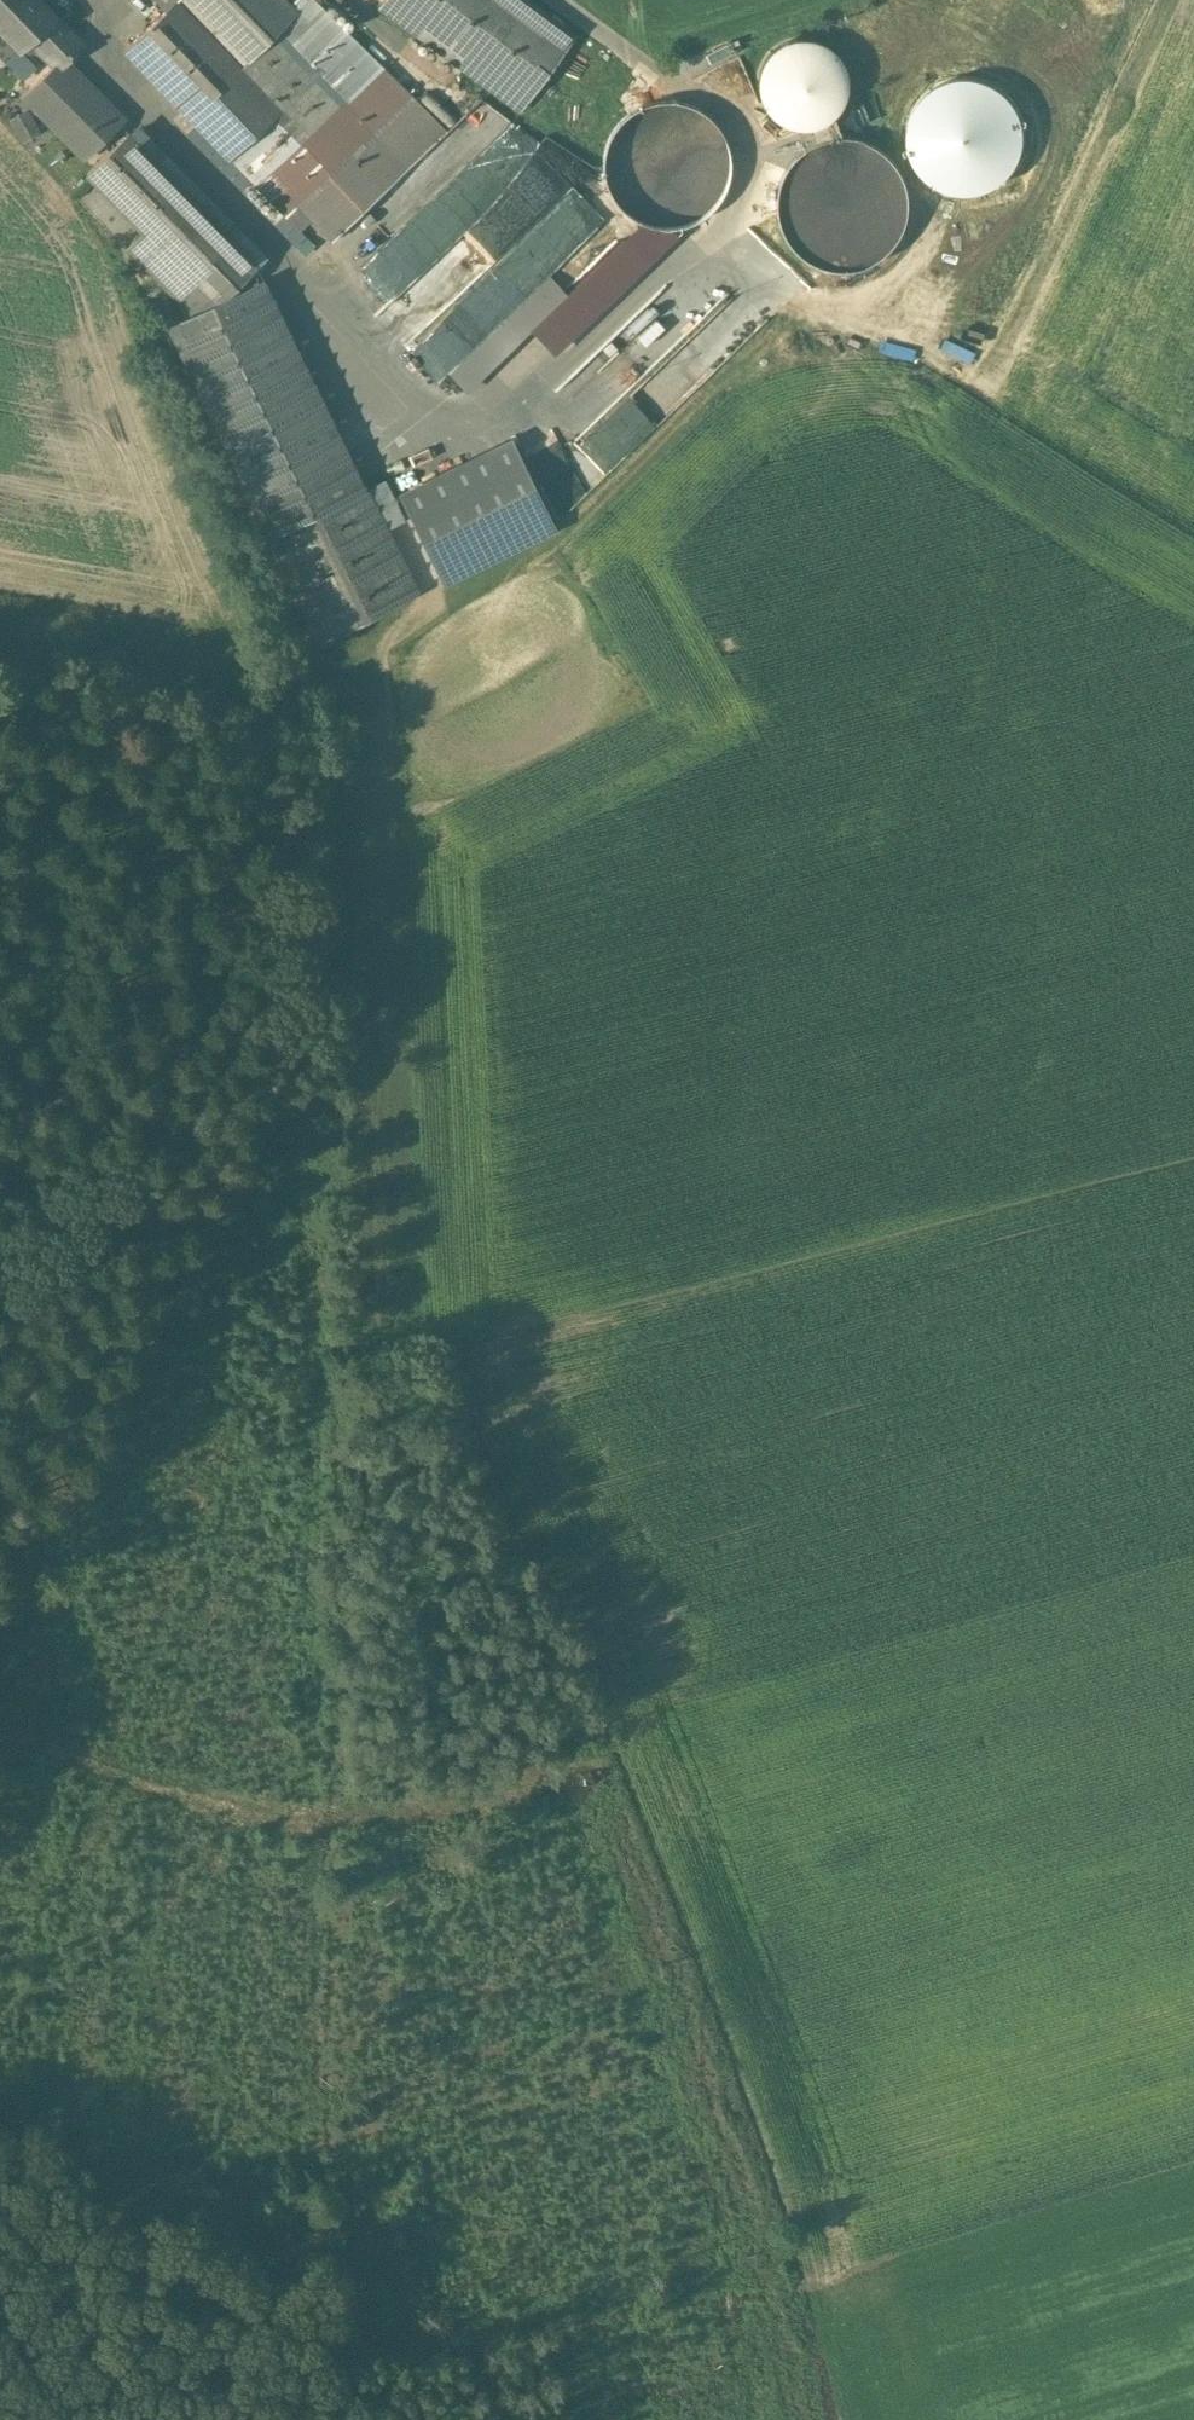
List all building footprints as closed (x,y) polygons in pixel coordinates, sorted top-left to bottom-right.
[(19,47),(27,39),(54,66),(56,68),(65,60),(82,43),(42,0),(40,2),(38,0),(0,0),(0,28),(19,47)] [(166,8),(125,47),(271,200),(288,183),(289,183),(272,165),(307,131),(309,133),(381,65),(314,0),(294,0),(290,4),(286,0),(157,0),(166,8)] [(525,0),(383,0),(380,5),(520,108),(573,36),(525,0)] [(759,92),(764,104),(772,115),(784,123),(797,127),(811,127),(824,122),(834,116),(836,114),(844,103),(849,88),(848,73),(842,58),(831,47),(818,39),(802,37),(787,40),(776,47),(767,56),(761,67),(758,80),(759,92)] [(731,41),(705,54),(710,64),(736,52),(731,41)] [(56,68),(54,66),(33,85),(69,122),(70,122),(99,95),(65,60),(56,68)] [(381,65),(309,133),(307,131),(272,165),(289,183),(288,183),(302,197),(410,94),(381,65)] [(410,94),(302,197),(288,183),(271,200),(285,213),(296,202),(332,239),(446,130),(410,94)] [(99,95),(70,122),(69,122),(59,132),(83,157),(123,119),(99,95)] [(726,187),(730,162),(725,138),(710,118),(689,104),(665,100),(640,105),(620,119),(606,140),(602,165),(607,189),(622,210),(643,223),(667,228),(692,222),(712,208),(726,187)] [(16,139),(36,131),(28,107),(7,115),(16,139)] [(811,127),(797,127),(804,151),(806,149),(821,141),(838,138),(842,138),(834,116),(824,122),(811,127)] [(255,261),(129,131),(86,173),(143,231),(127,247),(192,313),(255,261)] [(784,235),(793,249),(807,260),(824,268),(842,270),(859,268),(876,261),(890,250),(901,236),(907,219),(909,201),(906,184),(898,168),(887,155),(872,145),(856,139),(842,138),(838,138),(821,141),(806,149),(804,151),(794,159),(784,172),(778,188),(776,204),(778,220),(784,235)] [(567,234),(541,259),(568,287),(621,236),(594,208),(567,234)] [(639,222),(529,329),(553,354),(676,234),(671,227),(667,228),(666,228),(656,227),(648,225),(643,223),(639,222)] [(549,274),(462,360),(477,376),(555,299),(549,294),(559,284),(549,274)] [(192,313),(168,325),(257,509),(345,465),(256,282),(192,313)] [(512,442),(401,495),(443,581),(554,529),(512,442)] [(345,465),(257,509),(321,640),(416,593),(365,487),(357,490),(345,465)]
